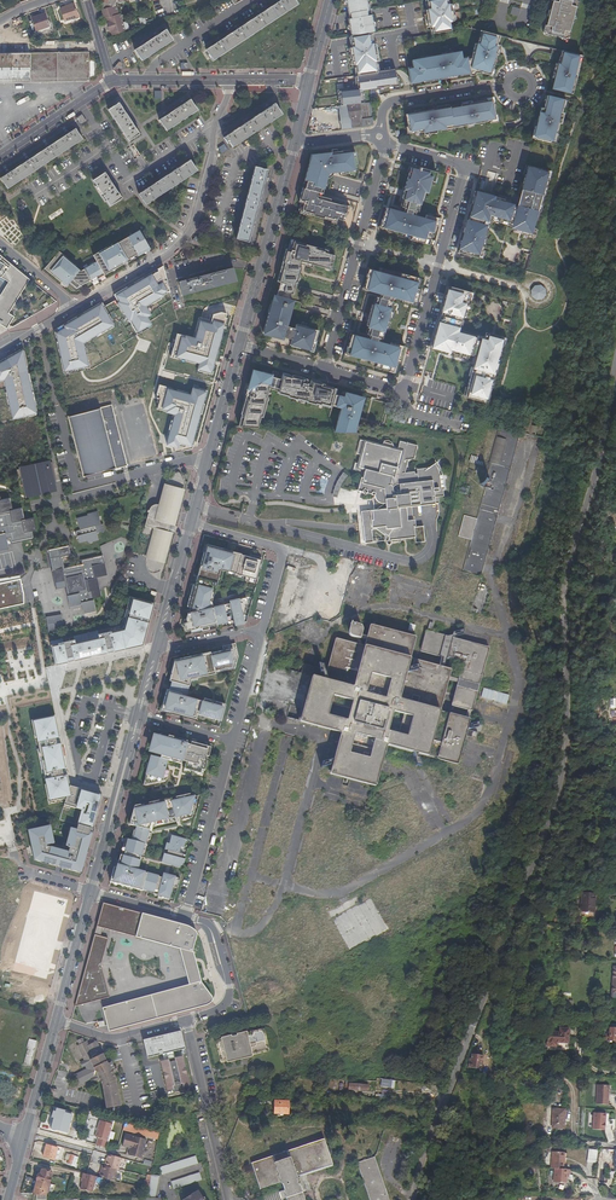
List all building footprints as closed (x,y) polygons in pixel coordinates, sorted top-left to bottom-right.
[(125,31),(123,23),(120,14),(118,14),(116,5),(115,5),(114,4),(115,3),(116,2),(117,2),(123,0),(102,0),(103,1),(101,4),(103,9),(102,10),(104,19),(107,18),(109,23),(107,24),(108,27),(110,31),(111,31),(113,36),(125,31)] [(206,49),(213,60),(298,4),(295,0),(282,0),(206,49)] [(351,35),(372,32),(374,31),(371,14),(368,15),(367,10),(368,10),(367,1),(368,0),(345,0),(348,13),(349,13),(350,18),(348,19),(351,35)] [(448,0),(426,0),(427,10),(426,10),(429,27),(430,26),(431,34),(451,30),(450,21),(454,20),(451,4),(449,4),(448,0)] [(551,16),(550,16),(546,26),(545,26),(544,31),(545,32),(547,35),(551,36),(561,39),(565,40),(567,38),(569,39),(571,33),(569,32),(572,24),(574,17),(576,8),(578,9),(579,3),(578,2),(576,0),(552,0),(552,1),(553,2),(551,10),(552,11),(551,16)] [(74,4),(60,9),(65,22),(78,17),(74,4)] [(521,10),(513,7),(511,15),(518,17),(521,10)] [(45,14),(31,19),(36,32),(50,27),(45,14)] [(166,30),(135,50),(142,61),(173,40),(166,30)] [(414,67),(409,67),(411,81),(415,80),(415,81),(422,80),(425,79),(425,81),(430,80),(434,79),(434,78),(448,75),(449,77),(458,75),(457,74),(461,73),(467,72),(467,71),(471,71),(471,73),(471,74),(476,73),(476,72),(483,71),(490,75),(492,66),(493,66),(494,62),(497,49),(499,50),(500,46),(496,44),(498,36),(482,31),(481,38),(479,37),(478,44),(476,44),(473,56),(472,58),(468,59),(468,57),(463,58),(462,53),(455,54),(454,53),(442,55),(433,57),(420,59),(420,60),(413,61),(414,67)] [(351,35),(350,36),(352,47),(350,48),(353,65),(355,64),(357,76),(379,72),(377,60),(378,60),(375,43),(374,43),(372,32),(351,35)] [(31,78),(41,78),(50,78),(59,78),(68,78),(77,77),(90,77),(90,61),(90,53),(76,53),(67,53),(58,53),(49,53),(40,53),(30,54),(0,54),(0,78),(31,78)] [(551,88),(568,92),(570,85),(573,86),(573,85),(574,79),(577,71),(575,70),(576,63),(579,64),(580,58),(563,53),(561,59),(559,58),(557,66),(555,65),(553,73),(552,77),(554,77),(554,80),(552,84),(551,88)] [(399,86),(397,69),(379,72),(357,76),(356,76),(357,88),(339,90),(340,104),(348,104),(359,102),(364,102),(362,89),(389,86),(399,86)] [(566,100),(548,96),(547,102),(545,108),(544,111),(541,111),(541,113),(539,120),(537,126),(536,126),(533,136),(539,137),(539,139),(550,142),(551,140),(555,141),(557,134),(560,123),(562,123),(564,113),(562,113),(564,105),(566,100)] [(165,116),(159,120),(166,130),(197,110),(190,100),(185,103),(181,106),(169,114),(165,116)] [(360,119),(372,118),(371,101),(364,102),(359,102),(359,104),(360,119)] [(494,121),(491,101),(474,103),(460,105),(460,108),(449,109),(449,107),(429,110),(405,114),(408,133),(417,131),(417,132),(422,131),(423,134),(435,132),(435,129),(439,128),(440,130),(452,128),(452,126),(464,124),(464,126),(486,123),(486,122),(494,121)] [(119,103),(109,110),(130,141),(140,134),(136,128),(134,124),(126,112),(123,109),(119,103)] [(228,134),(225,137),(224,137),(231,147),(282,114),(275,103),(268,108),(265,110),(247,122),(244,124),(228,134)] [(340,104),(338,105),(340,123),(350,122),(350,128),(373,125),(372,118),(360,119),(359,104),(348,105),(348,104),(340,104)] [(75,117),(79,124),(85,121),(81,114),(75,117)] [(8,174),(1,178),(8,188),(38,169),(83,138),(76,128),(70,133),(67,135),(50,145),(47,147),(30,159),(27,161),(11,172),(8,174)] [(551,140),(550,142),(557,144),(559,134),(557,134),(555,141),(551,140)] [(221,154),(228,150),(224,143),(217,147),(221,154)] [(136,154),(135,152),(136,152),(134,146),(128,148),(132,156),(136,154)] [(297,211),(335,221),(335,218),(343,220),(346,206),(329,201),(319,199),(319,196),(316,195),(317,192),(322,193),(323,193),(329,172),(340,171),(347,170),(356,169),(355,152),(349,152),(341,153),(341,151),(319,153),(319,156),(313,157),(311,161),(309,160),(306,169),(303,179),(306,180),(304,188),(302,188),(298,201),(300,202),(297,211)] [(148,187),(145,190),(138,194),(145,204),(198,169),(191,158),(176,169),(173,171),(156,182),(155,180),(149,184),(150,186),(148,187)] [(462,237),(457,252),(483,259),(485,251),(483,250),(484,246),(481,246),(483,238),(485,239),(488,230),(486,230),(489,217),(499,220),(498,222),(508,224),(508,223),(515,224),(515,227),(513,231),(528,235),(529,233),(533,234),(535,228),(532,227),(535,219),(537,219),(540,210),(537,210),(539,203),(541,203),(544,195),(541,194),(543,187),(546,187),(548,179),(545,178),(547,170),(527,165),(524,174),(521,185),(519,195),(521,195),(519,200),(520,200),(518,207),(513,206),(513,205),(510,204),(511,201),(510,200),(497,197),(496,197),(495,200),(491,199),(492,196),(486,194),(483,193),(474,191),(469,210),(462,237)] [(266,170),(254,167),(236,238),(248,242),(251,229),(252,225),(257,205),(258,201),(264,180),(265,177),(266,170)] [(410,239),(429,244),(432,232),(434,233),(436,225),(438,226),(440,218),(426,215),(425,218),(417,216),(414,215),(416,211),(418,211),(424,192),(427,193),(431,180),(434,181),(437,172),(420,167),(419,170),(410,167),(402,198),(404,199),(402,207),(404,207),(403,212),(401,211),(386,208),(383,219),(382,219),(380,227),(411,235),(410,239)] [(104,173),(93,181),(100,190),(99,191),(102,197),(104,196),(110,206),(121,198),(117,193),(115,189),(104,173)] [(322,193),(317,192),(316,195),(319,196),(319,199),(329,201),(329,199),(321,196),(322,193)] [(499,220),(489,217),(486,230),(488,230),(491,221),(498,223),(498,222),(499,220)] [(529,233),(528,235),(535,237),(537,229),(535,228),(533,234),(529,233)] [(59,251),(46,266),(56,274),(54,277),(61,283),(63,281),(67,283),(68,281),(76,288),(90,280),(92,279),(94,281),(98,278),(97,277),(99,276),(100,277),(123,264),(122,261),(126,259),(127,260),(149,247),(139,230),(116,244),(117,244),(113,246),(112,244),(93,255),(97,261),(79,271),(74,267),(76,265),(59,251)] [(326,250),(289,240),(287,249),(285,249),(279,272),(280,272),(277,282),(279,282),(275,296),(288,299),(289,294),(291,294),(294,282),(295,282),(299,268),(299,267),(300,264),(300,261),(311,264),(329,269),(333,255),(325,253),(326,250)] [(149,247),(127,260),(128,262),(150,249),(149,247)] [(5,280),(0,287),(0,324),(7,329),(14,317),(9,313),(29,280),(0,255),(0,277),(5,280)] [(56,274),(46,266),(44,268),(54,277),(56,274)] [(136,332),(140,330),(141,332),(142,332),(152,326),(146,317),(150,315),(146,308),(145,306),(151,302),(152,304),(161,299),(160,297),(163,295),(165,294),(168,294),(167,292),(170,291),(163,266),(157,269),(158,271),(148,277),(147,276),(140,280),(134,283),(135,285),(128,289),(127,287),(114,295),(117,300),(118,303),(116,304),(122,314),(124,313),(127,317),(136,332)] [(418,278),(379,267),(378,272),(368,269),(365,276),(367,277),(366,280),(363,289),(378,293),(380,294),(379,298),(377,297),(376,297),(374,304),(373,304),(366,325),(368,326),(366,334),(367,334),(369,335),(368,339),(366,338),(351,334),(348,346),(346,346),(346,348),(344,353),(376,362),(375,367),(393,372),(395,361),(400,362),(404,346),(390,342),(389,345),(380,343),(379,342),(380,338),(382,338),(390,314),(388,313),(392,301),(390,301),(391,296),(394,297),(402,299),(401,302),(415,305),(419,289),(415,288),(418,278)] [(236,281),(232,268),(179,282),(182,295),(236,281)] [(544,285),(531,286),(531,299),(545,298),(544,285)] [(470,292),(448,286),(446,294),(445,299),(434,339),(432,344),(431,349),(435,350),(440,351),(447,353),(449,354),(449,352),(449,351),(454,352),(453,353),(453,355),(454,355),(467,358),(468,359),(469,356),(472,357),(472,355),(478,357),(476,364),(475,364),(473,369),(472,368),(470,377),(466,389),(464,397),(485,402),(487,395),(489,395),(492,387),(489,386),(491,379),(494,379),(496,371),(494,370),(496,363),(498,364),(500,355),(498,354),(500,346),(503,346),(503,345),(504,341),(499,339),(500,337),(486,332),(484,337),(484,340),(477,338),(477,336),(467,333),(467,335),(457,332),(460,320),(462,321),(465,312),(463,311),(465,304),(468,305),(469,301),(471,295),(469,294),(470,292)] [(275,296),(273,295),(270,307),(268,306),(261,332),(268,334),(268,335),(281,339),(282,337),(290,339),(289,345),(311,351),(317,331),(295,324),(293,328),(284,326),(291,300),(288,299),(275,296)] [(97,337),(114,327),(111,322),(113,321),(104,307),(103,308),(100,303),(83,313),(84,315),(77,319),(76,317),(67,322),(68,324),(65,326),(64,324),(57,328),(58,330),(54,332),(55,338),(57,337),(58,341),(56,342),(58,352),(61,352),(62,359),(60,360),(63,373),(68,372),(69,374),(85,371),(85,368),(90,367),(86,349),(84,349),(83,343),(96,335),(97,337)] [(203,372),(212,375),(214,366),(213,365),(214,361),(216,362),(218,351),(216,351),(219,343),(220,344),(222,338),(220,338),(221,333),(224,325),(226,325),(227,318),(225,318),(226,314),(221,313),(213,315),(211,320),(209,320),(202,318),(200,322),(198,321),(195,332),(198,332),(196,339),(193,339),(177,334),(176,339),(173,348),(171,357),(181,360),(182,358),(186,359),(185,361),(195,364),(196,362),(200,363),(199,365),(197,371),(203,372)] [(463,321),(462,321),(460,320),(457,332),(467,335),(467,333),(468,332),(460,330),(463,321)] [(84,349),(86,349),(85,344),(97,337),(96,335),(83,343),(84,349)] [(27,363),(23,348),(0,361),(0,382),(3,381),(5,381),(7,392),(5,392),(7,403),(9,402),(11,411),(13,420),(36,415),(34,406),(33,401),(35,401),(34,395),(32,396),(29,384),(31,384),(29,373),(27,374),(25,366),(27,365),(27,363)] [(240,415),(237,426),(353,433),(354,418),(379,425),(385,402),(341,390),(335,389),(335,388),(315,383),(316,381),(291,374),(291,375),(285,374),(271,370),(270,374),(261,371),(261,372),(251,370),(239,414),(240,415)] [(205,400),(208,391),(198,388),(193,387),(192,393),(191,395),(187,395),(188,392),(177,390),(177,392),(173,391),(174,389),(159,385),(157,394),(160,395),(159,399),(160,400),(159,404),(157,409),(173,413),(176,414),(174,421),(172,420),(169,430),(171,430),(170,435),(167,445),(174,446),(175,453),(192,449),(193,446),(191,445),(192,440),(194,441),(196,432),(194,432),(196,427),(198,428),(199,422),(197,421),(199,414),(201,414),(204,404),(202,403),(203,400),(205,400)] [(84,477),(127,465),(111,406),(68,417),(84,477)] [(519,433),(519,431),(499,426),(496,437),(489,462),(488,461),(485,472),(486,472),(484,481),(480,483),(481,486),(485,486),(476,518),(464,515),(458,536),(471,539),(462,569),(481,574),(483,564),(488,549),(492,532),(496,517),(500,504),(503,490),(507,478),(510,466),(513,453),(515,447),(519,433)] [(519,433),(515,447),(530,451),(534,436),(519,433)] [(410,506),(438,502),(437,495),(443,495),(442,491),(443,488),(444,485),(443,482),(442,475),(440,469),(436,461),(423,470),(423,468),(415,469),(416,473),(414,473),(414,471),(403,472),(407,459),(413,458),(416,445),(398,441),(396,449),(394,448),(392,448),(392,446),(392,445),(391,443),(390,442),(388,441),(387,440),(385,440),(383,440),(381,444),(379,444),(376,443),(362,439),(362,440),(359,439),(355,453),(361,455),(359,464),(354,462),(352,469),(359,471),(360,468),(362,469),(360,477),(359,477),(356,490),(360,491),(360,492),(361,493),(362,493),(363,493),(364,493),(365,492),(368,493),(369,494),(369,495),(370,495),(371,495),(372,494),(372,495),(373,497),(373,498),(374,499),(375,500),(376,501),(377,502),(378,502),(379,503),(380,503),(382,503),(383,508),(360,511),(364,542),(414,537),(415,542),(424,541),(423,526),(413,527),(410,506)] [(47,459),(16,467),(24,499),(55,491),(47,459)] [(52,489),(46,462),(18,468),(25,496),(52,489)] [(341,472),(331,495),(336,497),(346,474),(341,472)] [(324,491),(328,480),(322,478),(317,488),(324,491)] [(143,526),(152,528),(145,557),(161,562),(169,532),(166,532),(168,523),(171,524),(180,489),(163,484),(157,504),(156,504),(155,504),(153,504),(152,505),(151,505),(150,506),(149,507),(148,508),(148,509),(147,510),(146,510),(146,512),(143,526)] [(161,562),(163,562),(171,533),(174,525),(183,490),(180,489),(171,524),(168,523),(166,532),(169,532),(161,562)] [(15,543),(20,542),(32,539),(31,531),(34,530),(31,518),(22,520),(19,508),(9,510),(7,499),(0,500),(0,550),(6,549),(5,541),(14,539),(15,543)] [(80,531),(76,532),(79,543),(88,541),(88,543),(99,541),(97,534),(104,532),(102,525),(101,525),(98,513),(87,515),(88,517),(77,520),(80,531)] [(106,576),(102,556),(80,560),(81,564),(61,569),(59,559),(71,557),(69,545),(47,550),(51,568),(56,590),(65,588),(70,609),(82,606),(84,615),(96,613),(91,592),(100,590),(97,578),(106,576)] [(245,597),(229,601),(230,604),(209,609),(208,602),(209,596),(212,597),(215,586),(212,586),(213,581),(216,582),(219,569),(227,572),(227,571),(235,573),(235,574),(245,577),(244,580),(254,583),(260,558),(248,555),(248,557),(240,554),(207,545),(205,552),(203,552),(194,584),(192,584),(186,606),(190,607),(188,612),(186,613),(185,619),(185,622),(183,623),(184,630),(189,629),(200,627),(201,630),(208,629),(208,628),(207,625),(216,623),(234,619),(235,624),(243,622),(241,615),(244,614),(246,603),(245,597)] [(20,605),(18,595),(24,594),(20,579),(0,583),(0,609),(20,605)] [(143,645),(154,603),(130,597),(122,625),(109,628),(109,632),(98,634),(97,631),(73,636),(74,639),(63,642),(62,639),(50,641),(55,665),(57,665),(68,662),(78,660),(90,657),(101,655),(114,652),(132,648),(143,645)] [(59,614),(44,618),(48,631),(63,627),(59,614)] [(448,670),(408,659),(413,638),(370,626),(367,637),(360,635),(362,629),(362,627),(360,625),(350,622),(347,632),(349,635),(351,636),(366,640),(364,647),(336,640),(328,670),(300,663),(298,672),(312,676),(299,722),(326,729),(341,733),(333,765),(330,774),(374,785),(376,777),(385,744),(411,751),(411,752),(426,756),(426,755),(456,763),(464,736),(465,736),(466,729),(465,729),(468,719),(438,711),(446,679),(447,676),(448,670)] [(487,648),(431,633),(434,625),(430,624),(427,632),(426,632),(421,651),(464,662),(459,679),(458,683),(455,695),(463,698),(465,691),(469,692),(471,686),(476,687),(487,648)] [(160,709),(179,714),(179,712),(189,714),(189,712),(196,714),(220,720),(224,703),(203,698),(202,701),(183,696),(179,695),(181,689),(185,690),(188,679),(190,679),(190,678),(205,674),(205,672),(214,670),(224,668),(225,670),(234,668),(237,656),(234,643),(221,646),(222,650),(210,653),(209,652),(198,654),(174,659),(168,682),(171,682),(169,692),(165,692),(160,709)] [(469,692),(465,691),(463,698),(473,700),(476,687),(471,686),(469,692)] [(506,705),(509,695),(483,687),(480,697),(506,705)] [(470,710),(473,700),(463,698),(455,695),(452,705),(470,710)] [(47,800),(64,797),(67,797),(65,804),(82,809),(78,824),(78,825),(93,829),(96,818),(101,802),(103,796),(97,795),(79,789),(69,786),(68,777),(65,763),(61,747),(58,731),(55,716),(31,721),(34,738),(37,738),(39,749),(37,749),(42,773),(44,773),(46,785),(44,785),(47,800)] [(476,732),(466,729),(465,736),(474,739),(476,732)] [(143,785),(166,781),(168,771),(163,770),(165,761),(170,762),(171,762),(171,759),(175,760),(175,763),(180,764),(180,761),(184,762),(184,765),(182,770),(188,771),(189,767),(194,769),(193,772),(193,773),(199,774),(200,770),(203,771),(206,761),(203,760),(204,756),(207,757),(210,748),(201,745),(201,746),(200,748),(194,747),(195,744),(190,742),(189,745),(185,744),(186,741),(176,739),(176,742),(171,740),(172,738),(172,737),(167,736),(166,739),(152,735),(149,747),(159,750),(157,755),(160,755),(159,758),(150,756),(147,770),(150,771),(149,775),(146,774),(143,785)] [(109,882),(141,890),(141,888),(157,893),(157,895),(168,898),(171,886),(176,887),(178,878),(163,874),(162,878),(135,871),(140,852),(141,848),(144,849),(145,844),(144,844),(145,839),(148,840),(150,833),(143,832),(143,829),(147,830),(149,822),(154,821),(155,825),(162,823),(161,820),(174,817),(179,816),(179,820),(191,817),(197,796),(189,797),(189,794),(175,797),(175,801),(171,802),(170,798),(162,800),(163,804),(158,804),(157,801),(147,803),(148,807),(139,808),(139,805),(133,806),(128,824),(136,827),(135,831),(133,830),(130,840),(124,838),(123,843),(126,844),(125,848),(123,856),(119,868),(116,868),(113,867),(112,868),(109,882)] [(87,852),(93,829),(78,825),(77,830),(71,828),(66,848),(69,849),(68,852),(45,846),(54,843),(50,826),(43,828),(43,829),(36,831),(36,829),(29,831),(35,860),(81,873),(87,852)] [(160,862),(181,868),(183,863),(180,862),(181,858),(182,854),(178,853),(180,847),(182,848),(185,839),(170,835),(168,844),(165,843),(163,849),(166,850),(165,854),(164,858),(161,857),(160,862)] [(592,913),(592,895),(580,895),(579,913),(592,913)] [(159,1019),(206,1006),(208,1005),(210,1003),(212,1001),(212,999),(211,996),(202,983),(193,952),(192,953),(197,935),(197,933),(196,931),(195,930),(193,929),(188,926),(183,924),(115,906),(103,903),(75,1006),(110,997),(102,964),(108,939),(101,937),(103,928),(180,948),(189,985),(102,1008),(109,1032),(159,1019)] [(611,1025),(610,1041),(608,1041),(608,1043),(612,1044),(612,1042),(615,1042),(615,1026),(611,1025)] [(269,1051),(270,1049),(267,1036),(265,1029),(264,1028),(263,1028),(248,1032),(238,1034),(232,1036),(221,1038),(218,1039),(217,1040),(216,1041),(216,1042),(221,1060),(223,1062),(225,1061),(227,1061),(254,1055),(269,1051)] [(162,1053),(172,1051),(184,1048),(179,1030),(155,1036),(143,1039),(148,1057),(162,1053)] [(556,1046),(568,1046),(567,1039),(567,1031),(558,1032),(558,1036),(546,1037),(548,1051),(556,1050),(556,1046)] [(37,1041),(29,1039),(26,1048),(28,1048),(24,1063),(30,1065),(37,1041)] [(109,1063),(104,1053),(102,1054),(101,1052),(103,1051),(101,1047),(99,1048),(96,1042),(88,1046),(86,1042),(84,1043),(82,1039),(77,1041),(79,1045),(76,1047),(83,1061),(80,1063),(82,1067),(86,1065),(88,1069),(76,1075),(80,1084),(91,1078),(93,1082),(100,1079),(103,1084),(107,1107),(120,1105),(116,1082),(111,1073),(117,1070),(115,1066),(113,1067),(111,1062),(109,1063)] [(162,1053),(163,1060),(168,1059),(174,1058),(172,1051),(162,1053)] [(470,1061),(469,1066),(482,1068),(484,1054),(472,1053),(472,1058),(471,1061),(470,1061)] [(183,1087),(189,1086),(181,1056),(174,1058),(175,1060),(169,1062),(168,1059),(163,1060),(160,1061),(167,1091),(173,1090),(174,1093),(184,1091),(183,1087)] [(374,1086),(374,1081),(346,1080),(345,1089),(355,1089),(355,1091),(360,1091),(360,1089),(367,1090),(367,1086),(374,1086)] [(440,1087),(425,1085),(423,1091),(436,1096),(437,1093),(440,1087)] [(608,1105),(610,1086),(598,1085),(597,1105),(608,1105)] [(152,1104),(160,1102),(157,1090),(149,1091),(152,1104)] [(275,1102),(274,1115),(288,1115),(288,1102),(275,1102)] [(71,1116),(63,1114),(64,1111),(53,1108),(52,1111),(55,1112),(50,1129),(66,1133),(71,1116)] [(553,1110),(553,1128),(564,1128),(564,1110),(553,1110)] [(605,1130),(606,1114),(595,1113),(593,1130),(605,1130)] [(96,1145),(105,1148),(112,1124),(99,1121),(95,1137),(98,1137),(96,1145)] [(610,1129),(604,1131),(608,1142),(614,1140),(610,1129)] [(146,1140),(126,1134),(122,1146),(130,1148),(128,1155),(141,1158),(146,1140)] [(282,1182),(288,1199),(303,1199),(295,1177),(332,1164),(323,1139),(251,1163),(260,1190),(282,1182)] [(54,1159),(57,1147),(46,1144),(43,1156),(54,1159)] [(595,1163),(597,1150),(587,1149),(586,1162),(595,1163)] [(554,1169),(564,1169),(564,1153),(553,1152),(551,1168),(554,1169)] [(75,1167),(78,1157),(70,1155),(67,1163),(71,1164),(71,1166),(75,1167)] [(106,1161),(104,1164),(104,1166),(104,1167),(102,1167),(101,1172),(100,1177),(114,1181),(117,1169),(119,1170),(121,1158),(108,1155),(107,1161),(106,1161)] [(160,1175),(197,1163),(194,1156),(158,1167),(160,1175)] [(374,1157),(357,1163),(369,1199),(389,1199),(374,1157)] [(599,1162),(599,1168),(597,1168),(596,1179),(598,1179),(598,1183),(604,1183),(605,1163),(599,1162)] [(36,1194),(46,1194),(52,1172),(42,1169),(40,1173),(39,1173),(33,1194),(36,1194)] [(554,1169),(554,1181),(559,1181),(559,1183),(566,1183),(567,1178),(567,1175),(569,1175),(569,1170),(564,1169),(554,1169)] [(201,1180),(198,1172),(170,1181),(173,1189),(201,1180)] [(81,1189),(92,1192),(96,1176),(87,1174),(83,1173),(82,1178),(84,1178),(81,1189)] [(149,1189),(149,1190),(147,1198),(154,1198),(158,1175),(151,1174),(151,1175),(150,1182),(149,1186),(149,1189)] [(197,1191),(185,1197),(185,1198),(182,1199),(202,1199),(197,1191)]
